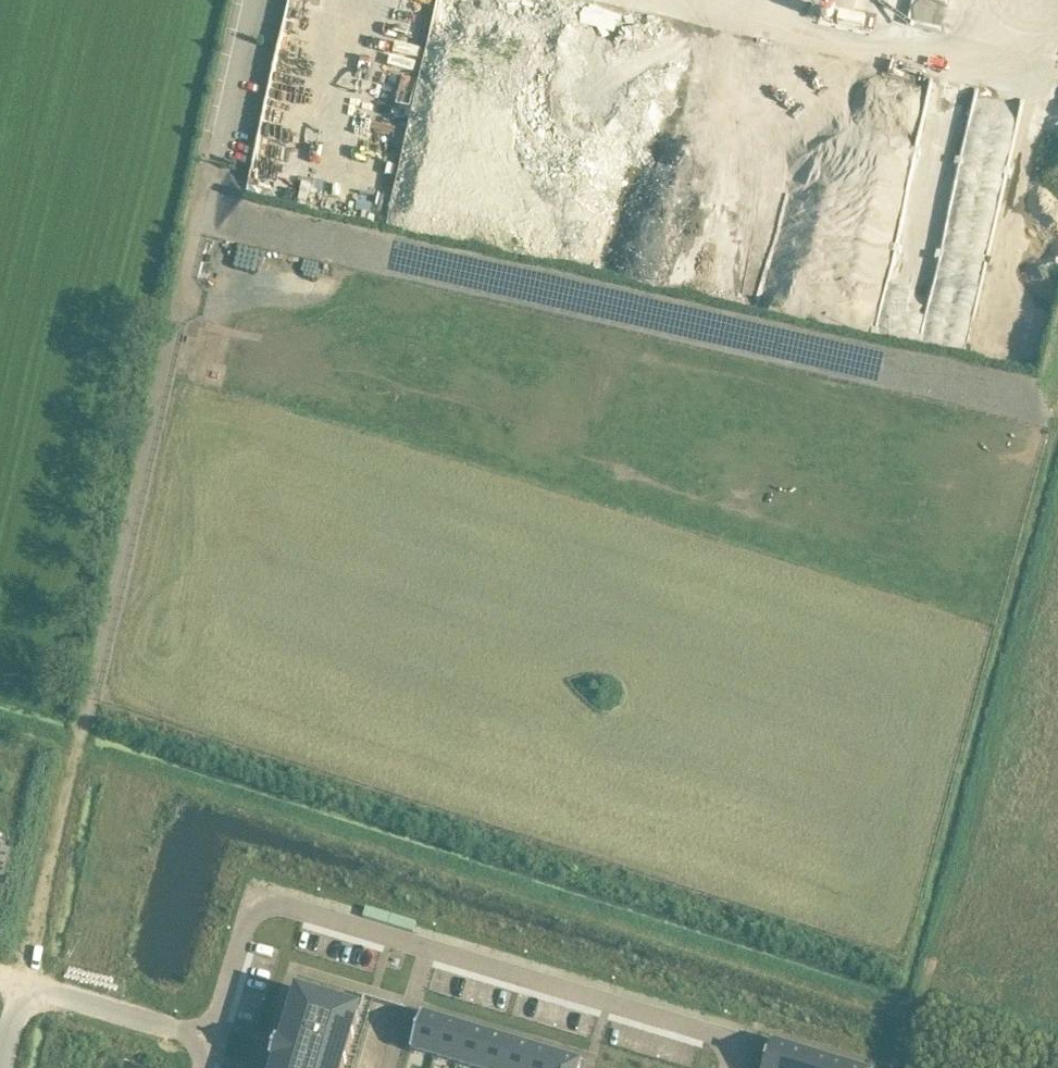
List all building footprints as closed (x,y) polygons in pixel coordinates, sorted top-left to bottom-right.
[(238,284),(252,237),(234,232),(221,279),(238,284)] [(4,876),(10,850),(0,848),(0,875),(4,876)] [(361,1015),(359,1014),(298,996),(282,1049),(277,1047),(276,1050),(277,1050),(273,1064),(272,1064),(271,1067),(275,1067),(345,1067),(361,1015)] [(422,1015),(411,1053),(434,1060),(446,1022),(422,1015)] [(446,1022),(434,1060),(457,1066),(468,1029),(446,1022)] [(457,1066),(462,1067),(481,1067),(491,1036),(468,1029),(457,1066)] [(481,1067),(505,1067),(513,1042),(491,1036),(481,1067)] [(505,1067),(530,1067),(536,1049),(513,1042),(505,1067)] [(764,1067),(787,1067),(792,1049),(772,1043),(764,1067)] [(530,1067),(554,1067),(558,1056),(536,1049),(530,1067)] [(787,1067),(809,1067),(813,1055),(792,1049),(787,1067)] [(809,1067),(831,1067),(833,1061),(813,1055),(809,1067)] [(554,1067),(580,1067),(582,1063),(558,1056),(554,1067)]
